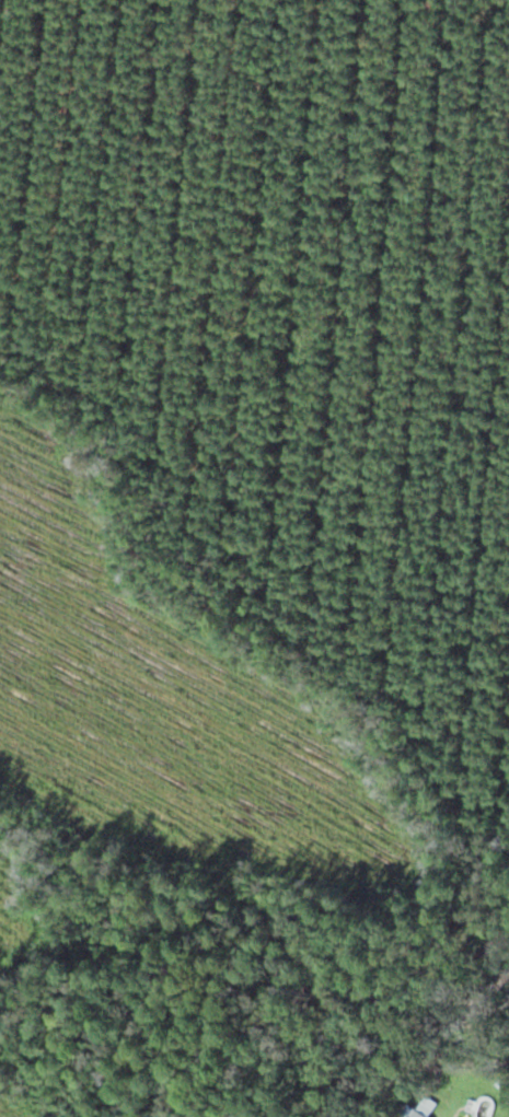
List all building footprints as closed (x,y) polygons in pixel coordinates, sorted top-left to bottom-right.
[(427,1114),(437,1105),(429,1096),(405,1116),(430,1116),(427,1114)]
